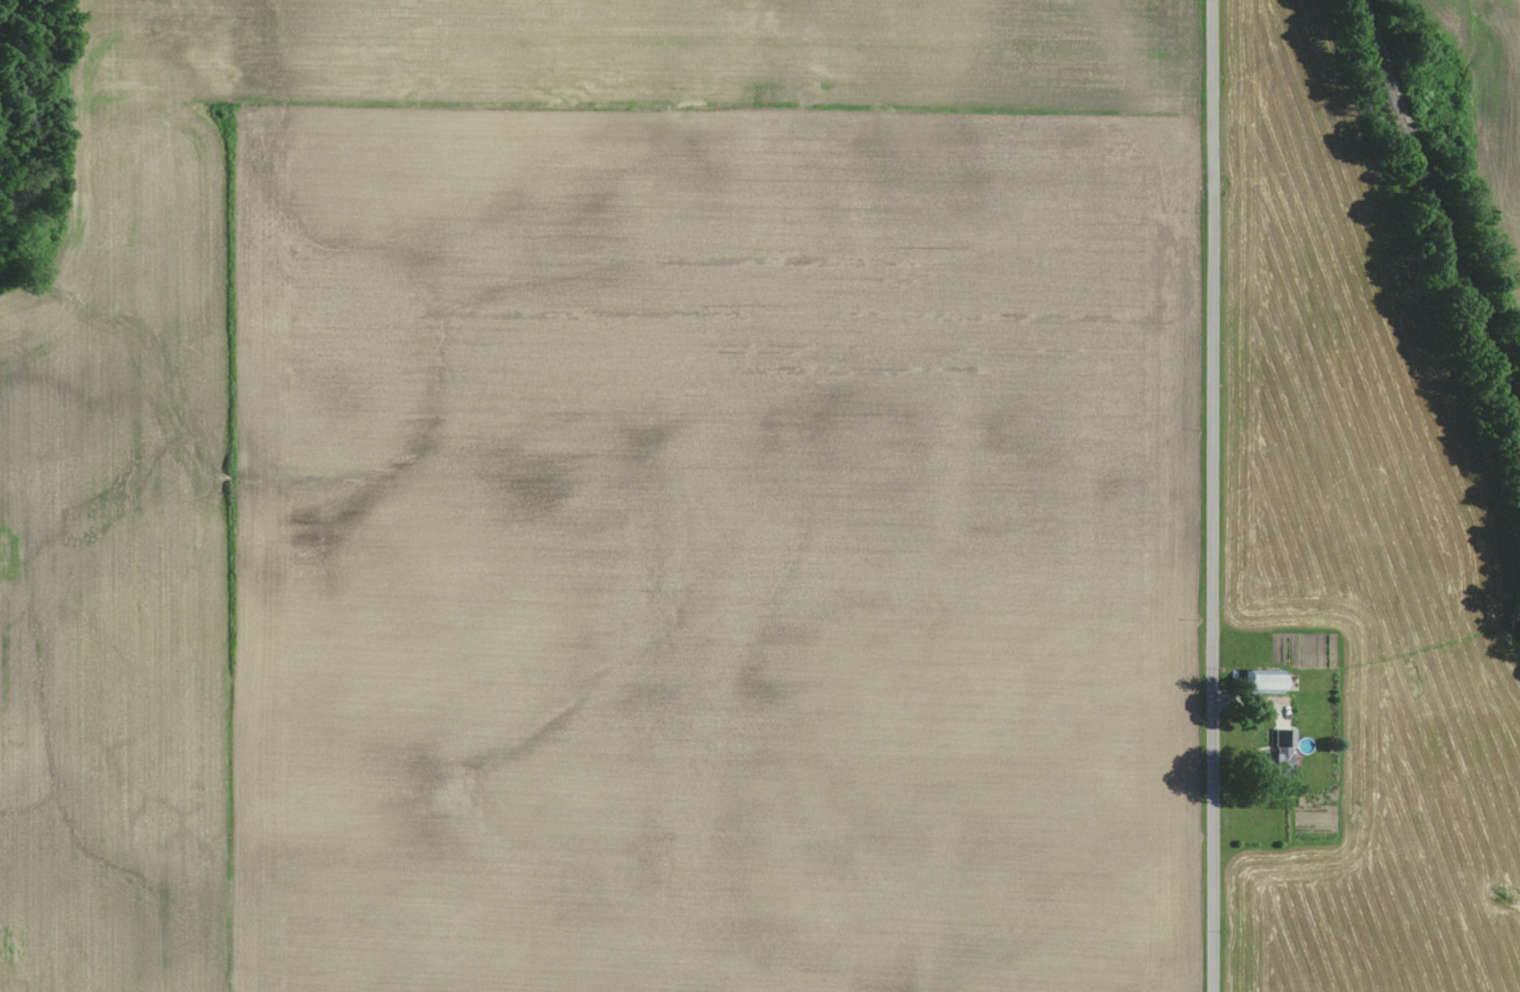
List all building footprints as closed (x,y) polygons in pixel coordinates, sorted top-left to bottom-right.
[(1248,693),(1288,693),(1288,671),(1248,671),(1248,693)] [(1296,729),(1277,729),(1277,771),(1296,771),(1296,729)]
